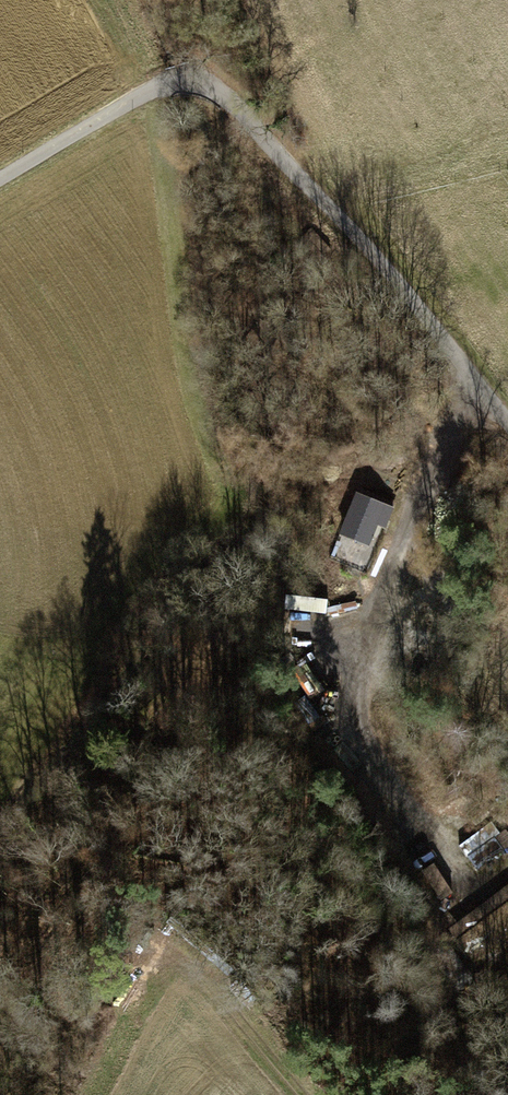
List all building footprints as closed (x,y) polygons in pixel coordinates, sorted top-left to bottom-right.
[(393,509),(357,494),(342,529),(370,541),(377,524),(385,527),(393,509)] [(322,696),(320,709),(333,711),(335,697),(322,696)] [(505,851),(495,838),(469,858),(478,870),(505,851)] [(459,940),(476,963),(507,938),(507,904),(459,940)]
